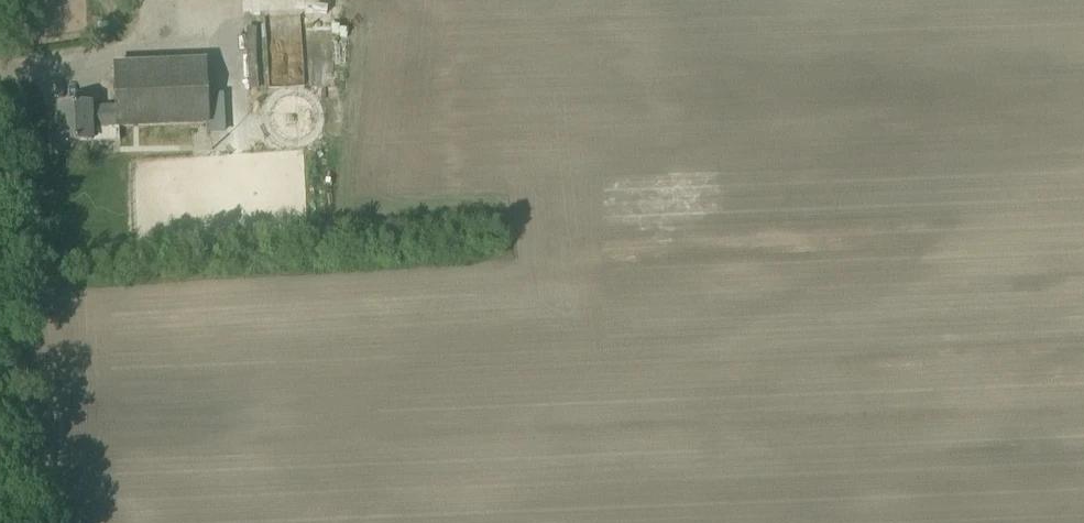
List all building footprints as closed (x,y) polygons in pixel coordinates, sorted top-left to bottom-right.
[(91,104),(59,105),(61,143),(83,142),(94,141),(120,140),(119,128),(210,125),(207,61),(137,64),(115,65),(117,107),(91,108),(91,104)]
